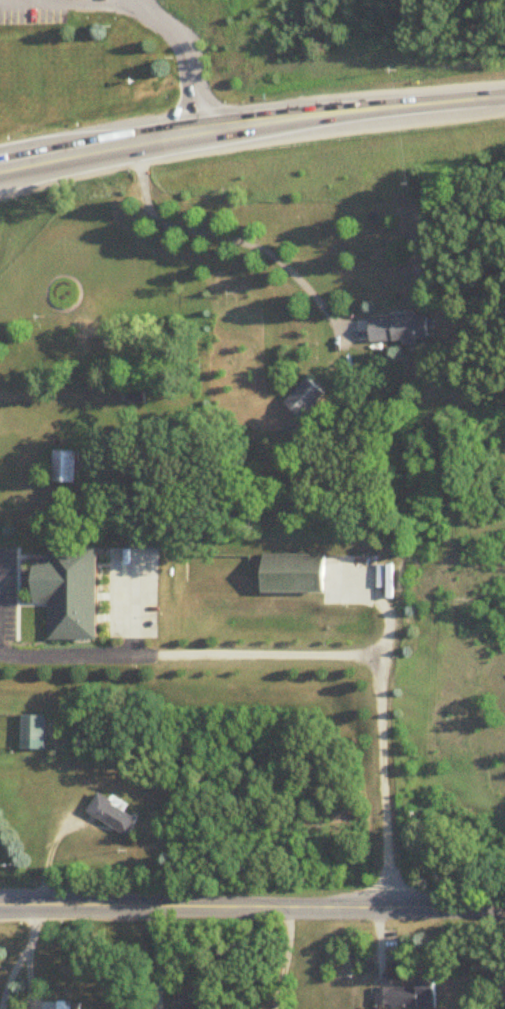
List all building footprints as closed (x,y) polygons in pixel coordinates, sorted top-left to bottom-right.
[(430,315),(372,317),(373,343),(431,341),(430,315)] [(286,402),(303,419),(328,395),(311,378),(286,402)] [(81,451),(57,451),(57,483),(81,483),(81,451)] [(38,559),(50,559),(50,543),(102,541),(104,638),(52,637),(52,601),(38,601),(38,559)] [(262,593),(325,593),(325,555),(262,555),(262,593)] [(45,751),(45,717),(21,717),(21,751),(45,751)] [(88,817),(132,836),(140,817),(97,797),(88,817)] [(377,988),(377,1008),(437,1008),(437,980),(418,980),(418,988),(377,988)]
